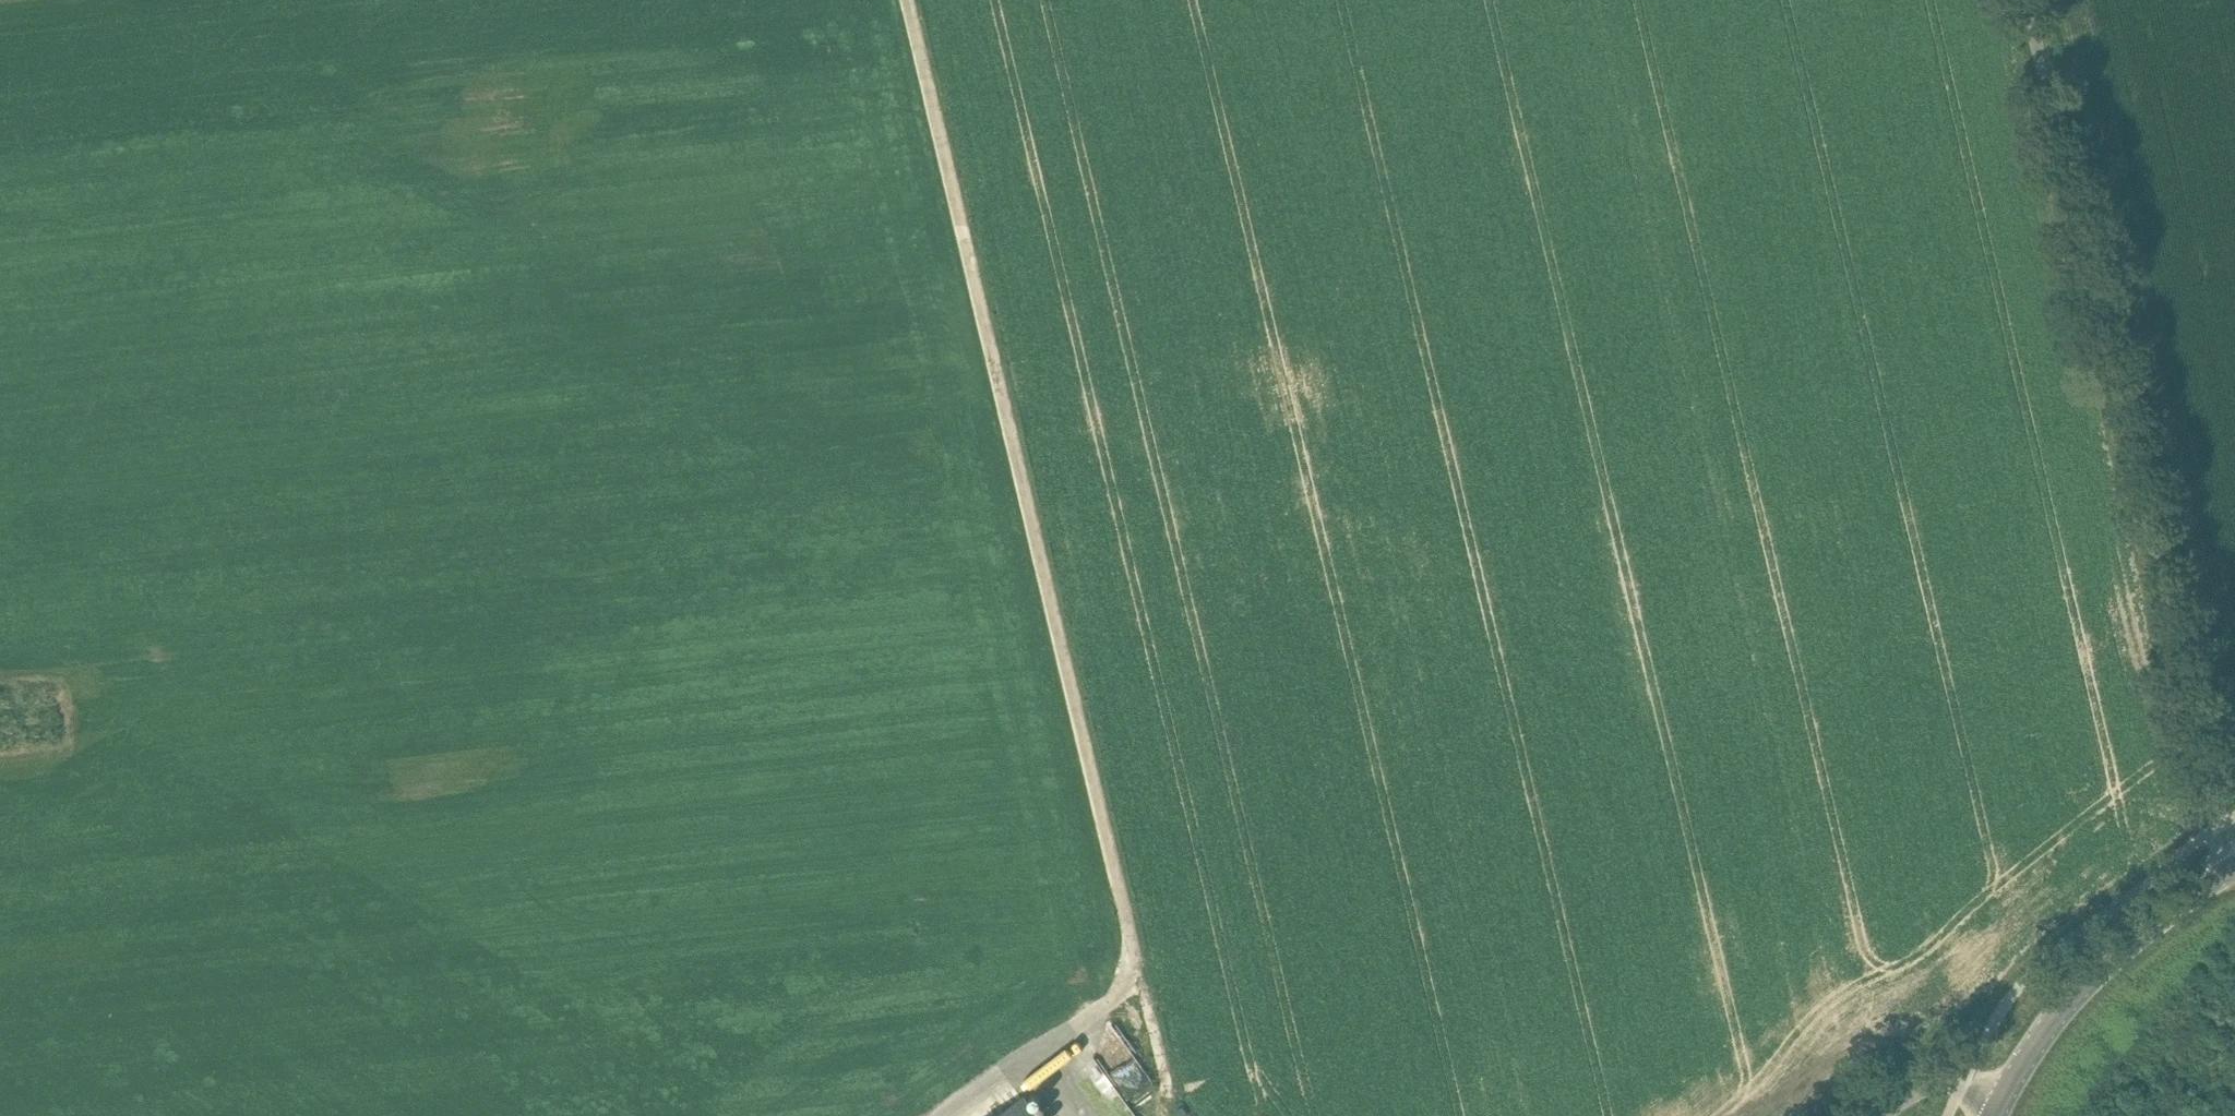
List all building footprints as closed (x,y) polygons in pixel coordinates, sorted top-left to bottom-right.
[(994,1115),(1035,1115),(1021,1097),(994,1115)]
